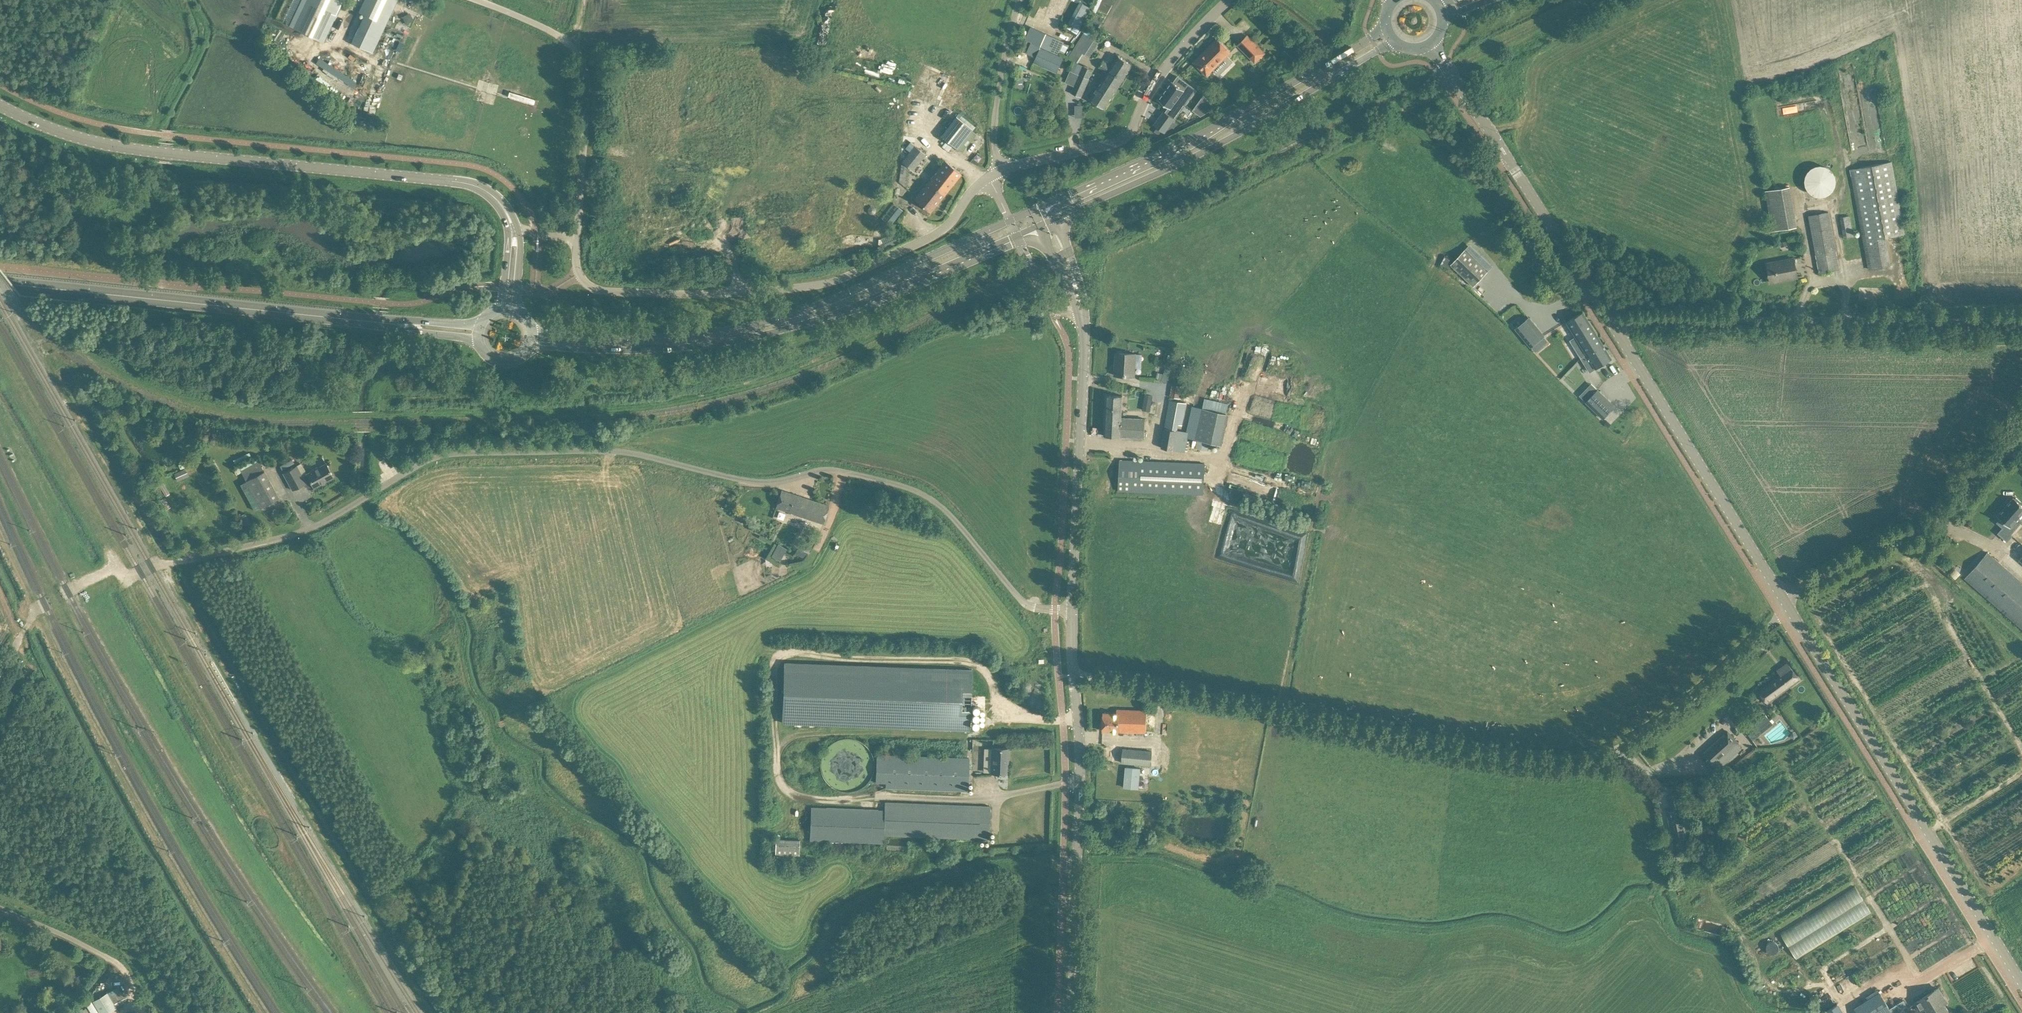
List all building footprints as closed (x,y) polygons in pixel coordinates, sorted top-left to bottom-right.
[(343,0),(306,0),(293,28),(324,42),(343,0)] [(394,5),(397,0),(365,0),(360,12),(365,15),(352,43),(372,52),(394,5)] [(1076,35),(1079,30),(1069,24),(1066,29),(1076,35)] [(1058,39),(1046,34),(1037,29),(1025,56),(1035,60),(1031,69),(1055,80),(1066,55),(1054,49),(1058,39)] [(1085,34),(1077,47),(1086,53),(1095,40),(1085,34)] [(1247,35),(1238,44),(1241,47),(1241,48),(1255,62),(1264,53),(1250,38),(1247,35)] [(1231,52),(1224,45),(1217,38),(1205,50),(1193,62),(1207,75),(1219,63),(1231,52)] [(1287,47),(1282,51),(1292,61),(1297,57),(1287,47)] [(1133,64),(1124,59),(1118,55),(1112,65),(1104,60),(1099,67),(1104,70),(1103,73),(1105,75),(1102,80),(1116,89),(1133,64)] [(1074,62),(1070,71),(1089,79),(1093,70),(1078,64),(1074,62)] [(1089,79),(1070,71),(1065,83),(1073,87),(1084,91),(1089,79)] [(921,76),(918,83),(926,86),(929,79),(921,76)] [(1164,110),(1154,125),(1164,132),(1165,133),(1165,132),(1196,89),(1178,76),(1174,82),(1172,81),(1159,99),(1169,107),(1165,112),(1164,110)] [(1105,108),(1116,89),(1102,80),(1096,90),(1090,99),(1105,108)] [(1217,105),(1221,101),(1213,92),(1208,97),(1217,105)] [(1204,95),(1193,110),(1199,115),(1201,115),(1212,109),(1215,107),(1204,95)] [(1778,106),(1779,114),(1794,112),(1793,104),(1778,106)] [(973,129),(965,123),(956,116),(940,136),(957,149),(973,129)] [(925,155),(914,146),(902,161),(913,170),(925,155)] [(961,173),(953,167),(945,160),(920,191),(914,199),(930,212),(961,173)] [(1890,265),(1888,255),(1885,237),(1904,234),(1891,161),(1850,169),(1867,259),(1869,269),(1890,265)] [(1808,193),(1835,194),(1836,167),(1809,166),(1808,193)] [(1772,230),(1796,226),(1790,186),(1765,190),(1772,230)] [(1839,269),(1837,259),(1828,212),(1809,215),(1816,258),(1819,270),(1818,270),(1818,272),(1819,272),(1819,273),(1839,269)] [(1839,218),(1843,238),(1852,237),(1848,216),(1839,218)] [(1450,264),(1473,286),(1488,271),(1465,249),(1450,264)] [(1448,268),(1453,259),(1445,256),(1441,264),(1448,268)] [(1797,277),(1795,267),(1793,258),(1767,263),(1770,282),(1797,277)] [(1574,317),(1567,321),(1576,337),(1571,340),(1577,350),(1578,349),(1582,356),(1581,357),(1603,344),(1583,311),(1574,317)] [(1529,317),(1516,328),(1531,346),(1544,336),(1529,317)] [(1590,371),(1603,363),(1612,358),(1603,344),(1581,357),(1590,371)] [(1135,353),(1129,353),(1119,353),(1118,366),(1115,366),(1115,375),(1134,376),(1135,353)] [(1181,398),(1184,387),(1172,384),(1169,396),(1181,398)] [(1586,401),(1603,418),(1615,406),(1598,389),(1597,389),(1586,401)] [(1123,395),(1116,395),(1106,394),(1104,435),(1145,437),(1146,417),(1122,416),(1123,395)] [(1150,411),(1153,395),(1145,394),(1142,410),(1150,411)] [(1183,451),(1186,432),(1178,430),(1179,424),(1182,425),(1186,403),(1170,399),(1160,448),(1183,451)] [(1209,442),(1222,445),(1229,414),(1193,406),(1185,436),(1199,439),(1197,448),(1207,450),(1209,442)] [(1317,462),(1317,461),(1317,457),(1315,453),(1313,450),(1311,447),(1307,444),(1303,442),(1300,441),(1296,441),(1292,442),(1288,443),(1285,445),(1282,448),(1279,451),(1278,454),(1277,459),(1277,462),(1277,466),(1278,469),(1280,473),(1283,476),(1286,479),(1290,480),(1294,482),(1298,482),(1302,481),(1305,480),(1309,478),(1312,475),(1314,472),(1316,469),(1317,465),(1317,462)] [(236,466),(252,458),(249,453),(234,461),(236,466)] [(246,480),(264,470),(259,461),(258,459),(234,471),(237,476),(242,473),(246,480)] [(1208,465),(1130,460),(1120,460),(1118,490),(1206,495),(1208,465)] [(334,477),(329,468),(327,465),(306,476),(299,464),(283,473),(293,490),(306,483),(306,482),(310,480),(314,487),(334,477)] [(189,476),(186,468),(174,473),(178,481),(189,476)] [(279,498),(274,489),(264,470),(246,480),(261,507),(279,498)] [(823,523),(826,515),(829,505),(781,490),(775,508),(804,518),(804,517),(823,523)] [(2013,497),(1997,516),(2000,518),(1997,522),(2002,527),(1998,533),(2007,541),(2012,535),(2009,533),(2013,528),(2014,530),(2021,522),(2017,519),(2021,513),(2021,505),(2020,503),(2021,502),(2016,497),(2015,499),(2013,497)] [(786,548),(778,544),(772,556),(780,560),(786,548)] [(1987,552),(1964,578),(2021,628),(2021,583),(1987,552)] [(1787,662),(1777,670),(1780,674),(1758,691),(1767,703),(1800,679),(1787,662)] [(975,731),(977,674),(959,673),(785,664),(784,725),(975,731)] [(1146,726),(1147,711),(1147,710),(1117,709),(1116,713),(1103,713),(1102,730),(1118,731),(1146,732),(1146,726)] [(1782,710),(1774,716),(1777,721),(1781,719),(1790,734),(1795,731),(1782,710)] [(1752,730),(1748,734),(1753,740),(1773,724),(1765,715),(1750,727),(1752,730)] [(1727,731),(1701,755),(1707,762),(1711,767),(1738,743),(1734,738),(1727,731)] [(872,765),(871,760),(870,755),(868,751),(865,747),(861,744),(858,742),(853,740),(848,740),(845,740),(839,741),(835,743),(830,746),(828,748),(825,753),(823,758),(822,762),(822,767),(823,772),(825,777),(827,780),(832,785),(835,787),(840,789),(845,790),(849,790),(855,788),(859,786),(864,783),(867,780),(870,774),(871,769),(872,765)] [(1008,748),(998,748),(992,748),(991,773),(1006,773),(1006,763),(1008,763),(1008,748)] [(1123,748),(1122,762),(1151,765),(1152,751),(1123,748)] [(877,754),(875,782),(886,782),(885,788),(967,791),(969,758),(877,754)] [(1671,811),(1667,811),(1673,843),(1677,842),(1678,842),(1677,842),(1684,841),(1687,840),(1683,820),(1680,803),(1678,793),(1668,795),(1671,811)] [(990,806),(980,805),(886,802),(886,810),(813,807),(812,842),(884,844),(885,835),(988,839),(990,806)] [(1732,844),(1728,837),(1723,840),(1724,842),(1721,844),(1725,850),(1728,848),(1727,847),(1732,844)] [(799,857),(800,839),(776,838),(775,855),(799,857)] [(1675,854),(1679,864),(1691,860),(1687,849),(1675,854)] [(1859,888),(1780,928),(1793,954),(1872,914),(1859,888)] [(1949,1012),(1941,999),(1944,997),(1938,988),(1913,1003),(1918,1011),(1924,1008),(1928,1012),(1948,1012),(1949,1012)] [(93,1001),(100,1012),(108,1012),(117,1008),(107,992),(93,1001)] [(1854,1008),(1857,1012),(1893,1012),(1880,992),(1854,1008)] [(90,999),(85,1002),(92,1012),(99,1012),(90,999)] [(1838,1004),(1825,1011),(1826,1012),(1844,1012),(1838,1004)]
